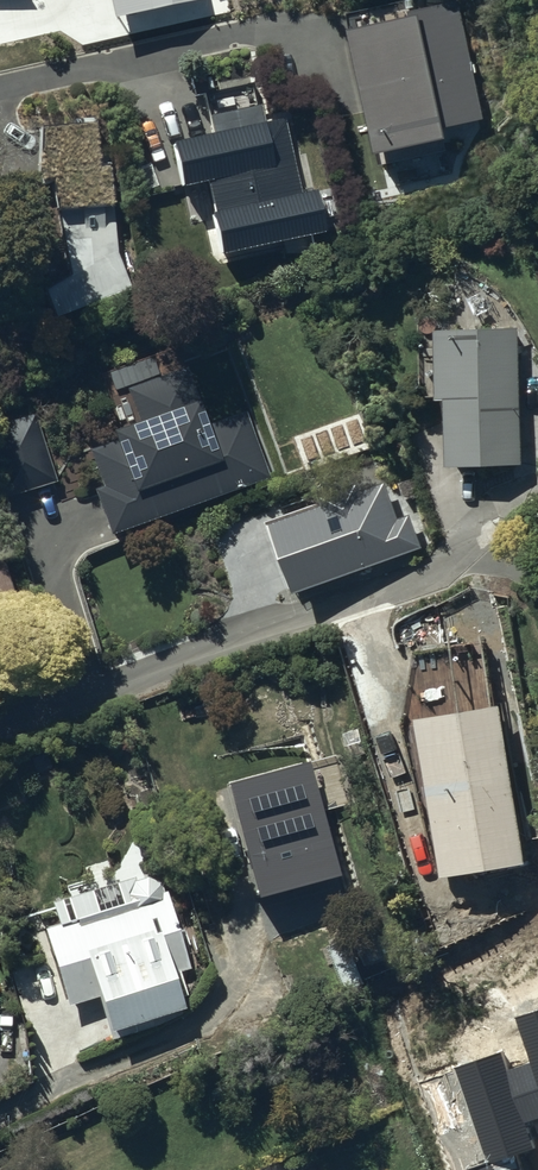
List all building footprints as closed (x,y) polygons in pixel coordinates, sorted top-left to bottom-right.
[(484,116),(457,0),(349,25),(382,165),(449,150),(443,125),(484,116)] [(254,85),(207,94),(215,135),(171,144),(180,189),(203,185),(216,252),(324,231),(309,154),(283,118),(261,123),(254,85)] [(114,144),(97,144),(94,112),(72,112),(72,116),(42,116),(62,239),(42,260),(49,279),(42,284),(53,312),(131,285),(114,144)] [(438,393),(446,393),(448,460),(522,458),(519,325),(437,327),(438,393)] [(91,444),(104,479),(94,483),(110,529),(268,473),(246,411),(210,424),(188,362),(129,383),(140,415),(114,424),(118,435),(91,444)] [(57,478),(36,410),(0,421),(0,493),(1,495),(57,478)] [(274,516),(296,585),(422,544),(412,511),(400,515),(388,478),(362,487),(361,483),(326,495),(327,499),(274,516)] [(17,604),(0,551),(0,609),(17,604)] [(502,696),(418,710),(444,868),(529,854),(502,696)] [(310,774),(239,791),(256,858),(244,861),(254,902),(337,881),(310,774)] [(168,887),(44,924),(68,1001),(101,991),(111,1025),(184,1002),(175,971),(192,966),(168,887)]
